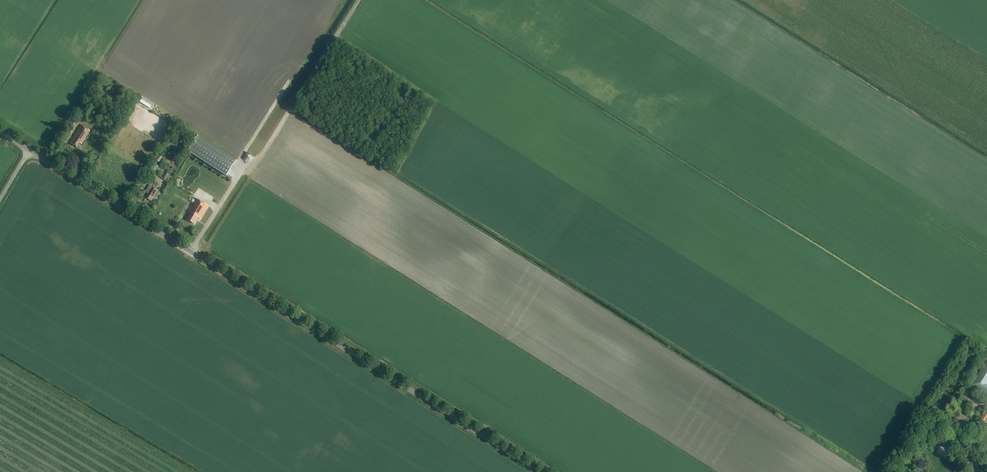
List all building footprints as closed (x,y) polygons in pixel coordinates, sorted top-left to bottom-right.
[(150,34),(150,32),(154,34),(160,21),(154,18),(147,33),(150,34)] [(162,42),(169,30),(161,25),(154,37),(162,42)] [(127,59),(134,48),(131,46),(124,57),(127,59)] [(139,102),(140,102),(150,109),(153,104),(142,97),(139,102)] [(142,111),(143,108),(132,101),(131,104),(142,111)] [(83,121),(88,113),(83,110),(78,118),(83,121)] [(82,144),(89,132),(80,126),(76,132),(77,133),(76,135),(75,134),(70,143),(77,148),(79,143),(82,144)] [(188,152),(227,176),(237,160),(198,136),(188,152)] [(171,172),(168,171),(163,179),(165,181),(171,172)] [(152,186),(149,185),(145,192),(147,193),(145,197),(151,201),(154,197),(153,196),(154,194),(155,195),(158,190),(152,186)] [(201,219),(208,206),(197,199),(189,212),(191,213),(187,220),(194,224),(198,217),(201,219)] [(972,385),(986,395),(986,362),(972,385)] [(973,400),(981,405),(984,400),(976,395),(973,400)]
